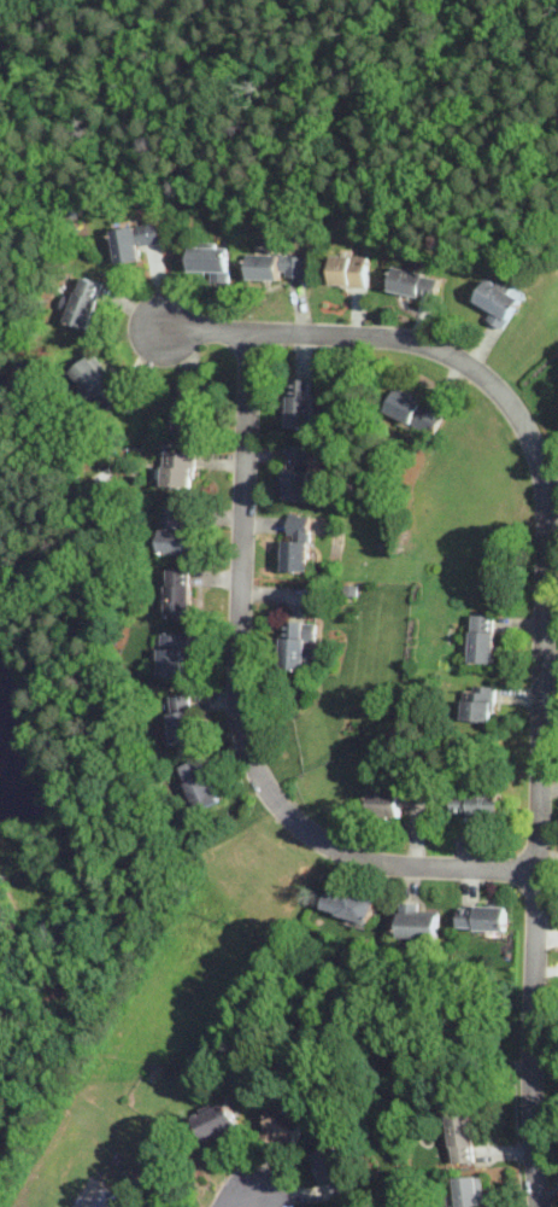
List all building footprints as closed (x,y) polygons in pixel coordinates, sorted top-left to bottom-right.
[(112,232),(116,266),(140,263),(137,247),(159,245),(157,226),(112,232)] [(189,274),(211,274),(211,284),(228,285),(228,249),(190,249),(189,274)] [(305,257),(249,256),(249,281),(305,281),(305,257)] [(366,258),(331,258),(331,287),(366,287),(366,258)] [(435,302),(440,279),(394,269),(389,291),(435,302)] [(89,331),(102,285),(78,279),(66,323),(89,331)] [(474,307),(491,316),(488,322),(504,330),(519,298),(486,282),(474,307)] [(69,373),(104,413),(123,396),(89,356),(69,373)] [(288,428),(311,428),(311,379),(288,379),(288,428)] [(386,412),(431,435),(441,413),(395,390),(386,412)] [(176,432),(199,432),(199,395),(176,395),(176,432)] [(286,448),(286,500),(309,500),(309,448),(286,448)] [(193,488),(193,453),(163,453),(163,488),(193,488)] [(180,531),(180,508),(160,508),(160,554),(194,554),(194,531),(180,531)] [(307,571),(309,517),(284,517),(283,571),(307,571)] [(189,618),(189,570),(166,570),(166,618),(189,618)] [(493,616),(470,616),(470,663),(493,663),(493,616)] [(282,623),(281,669),(313,669),(315,623),(282,623)] [(187,634),(159,634),(159,678),(187,678),(187,634)] [(463,723),(493,723),(493,687),(463,687),(463,723)] [(196,741),(187,694),(165,699),(175,745),(196,741)] [(218,803),(199,759),(178,769),(198,811),(218,803)] [(371,816),(427,816),(427,793),(371,793),(371,816)] [(500,816),(500,793),(453,793),(453,816),(500,816)] [(369,923),(375,899),(328,887),(322,910),(369,923)] [(418,903),(399,903),(399,940),(437,941),(437,914),(418,912),(418,903)] [(506,906),(475,906),(475,912),(459,912),(459,929),(506,929),(506,906)] [(306,1118),(298,1115),(301,1104),(277,1096),(262,1139),(295,1150),(306,1118)] [(205,1143),(240,1127),(229,1103),(194,1119),(205,1143)] [(451,1164),(475,1164),(475,1115),(451,1115),(451,1164)] [(313,1154),(333,1199),(354,1190),(335,1145),(313,1154)] [(457,1206),(483,1206),(482,1178),(457,1178),(457,1206)]
